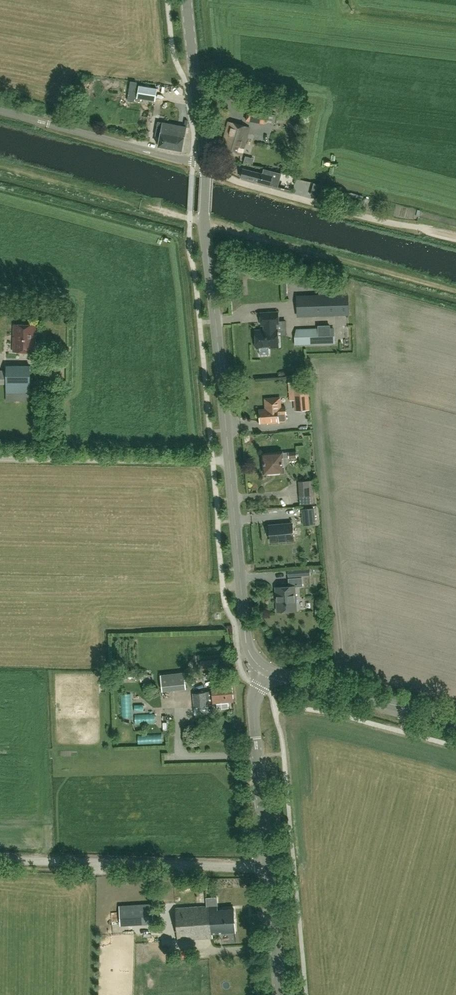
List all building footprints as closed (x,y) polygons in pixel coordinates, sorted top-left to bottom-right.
[(157,89),(139,85),(137,98),(155,101),(157,89)] [(246,120),(264,123),(274,124),(276,115),(266,114),(266,113),(266,112),(248,109),(246,120)] [(229,122),(221,150),(242,155),(249,127),(229,122)] [(159,138),(158,146),(182,151),(185,127),(157,123),(154,137),(159,138)] [(282,174),(276,172),(264,169),(263,174),(243,169),(241,177),(269,184),(278,187),(282,174)] [(339,189),(322,185),(320,197),(336,201),(339,189)] [(347,294),(297,296),(298,317),(348,315),(347,294)] [(257,348),(278,346),(277,329),(276,329),(276,323),(278,323),(278,312),(261,313),(261,324),(264,324),(265,330),(256,331),(257,348)] [(13,352),(35,352),(35,325),(14,325),(13,352)] [(334,328),(330,328),(299,330),(300,344),(331,343),(334,343),(334,328)] [(30,390),(30,367),(6,367),(6,373),(0,373),(0,385),(6,385),(6,393),(6,400),(30,401),(30,390)] [(310,410),(308,381),(292,382),(295,411),(310,410)] [(265,400),(265,410),(259,410),(260,422),(268,422),(268,423),(278,422),(284,421),(285,420),(285,414),(286,414),(286,408),(280,408),(279,399),(265,400)] [(264,473),(284,471),(282,458),(297,456),(296,451),(282,452),(263,454),(264,473)] [(315,503),(315,495),(313,480),(299,482),(300,496),(300,504),(315,503)] [(315,524),(314,508),(302,509),(303,525),(315,524)] [(292,524),(269,526),(269,528),(267,528),(268,536),(270,536),(271,542),(293,539),(292,524)] [(302,578),(288,579),(289,586),(275,587),(277,612),(296,610),(295,587),(302,586),(302,578)] [(219,659),(200,661),(201,670),(220,668),(219,659)] [(184,672),(161,674),(163,692),(186,689),(184,672)] [(140,674),(140,682),(150,681),(149,674),(140,674)] [(212,691),(207,692),(193,693),(194,708),(195,708),(196,714),(208,713),(207,706),(208,706),(208,704),(217,703),(217,709),(229,708),(228,702),(233,701),(232,683),(211,686),(212,691)] [(124,719),(135,718),(134,696),(123,696),(124,719)] [(157,718),(156,714),(149,716),(145,704),(136,706),(140,723),(157,718)] [(213,892),(224,890),(221,877),(210,879),(213,892)] [(212,938),(212,933),(235,931),(234,908),(212,910),(212,905),(217,905),(216,897),(206,898),(207,905),(175,908),(177,940),(212,938)] [(119,906),(120,924),(153,922),(152,904),(119,906)]
